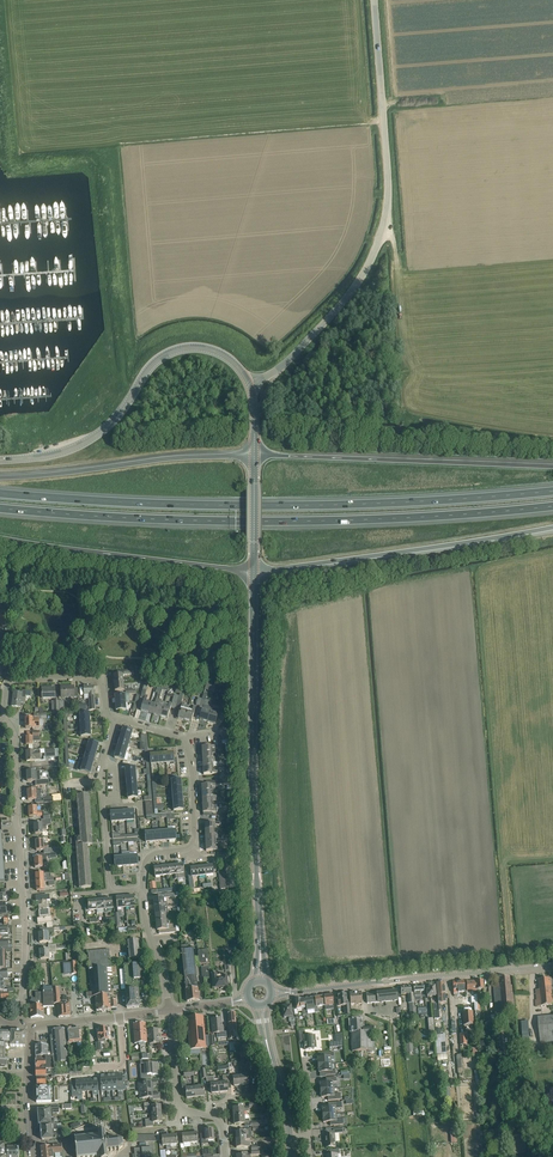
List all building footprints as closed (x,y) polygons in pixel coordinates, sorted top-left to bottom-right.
[(114,683),(124,683),(123,676),(124,676),(124,675),(134,674),(134,670),(117,671),(118,675),(113,675),(114,683)] [(148,696),(145,695),(149,683),(145,682),(141,697),(145,698),(141,710),(147,712),(150,703),(146,702),(148,696)] [(124,687),(124,683),(114,683),(115,691),(124,691),(124,690),(125,690),(129,690),(129,686),(124,687)] [(83,686),(84,692),(84,694),(89,694),(90,707),(88,707),(89,710),(96,710),(96,706),(95,707),(94,686),(88,686),(87,686),(83,686)] [(78,697),(78,694),(78,688),(74,689),(74,687),(61,688),(62,697),(74,697),(78,697)] [(55,698),(55,694),(55,688),(42,688),(42,694),(42,699),(55,698)] [(20,707),(21,705),(22,698),(25,698),(26,693),(26,691),(22,690),(22,693),(14,692),(12,706),(20,707)] [(116,703),(125,702),(125,695),(115,695),(116,703)] [(203,695),(202,699),(200,707),(203,708),(200,719),(207,721),(211,708),(204,706),(207,696),(203,695)] [(150,703),(147,712),(154,714),(159,699),(156,699),(155,704),(150,703)] [(161,700),(159,699),(154,714),(161,716),(164,707),(159,705),(161,700)] [(219,710),(211,708),(207,721),(215,723),(218,713),(222,714),(224,705),(225,703),(225,702),(222,701),(219,710)] [(126,710),(125,702),(116,703),(116,711),(126,710)] [(168,708),(164,707),(161,716),(168,718),(172,703),(170,702),(168,708)] [(184,719),(187,710),(183,709),(185,703),(183,702),(178,717),(184,719)] [(187,710),(184,719),(192,721),(196,706),(193,705),(191,711),(187,710)] [(80,721),(90,721),(89,713),(80,714),(80,721)] [(40,723),(38,723),(37,719),(33,719),(33,718),(25,718),(26,728),(40,728),(40,723)] [(90,728),(90,721),(80,721),(81,729),(90,728)] [(90,728),(81,729),(81,737),(91,736),(90,728)] [(123,729),(121,736),(130,739),(132,731),(123,729)] [(26,745),(32,745),(33,745),(33,742),(40,741),(39,731),(32,731),(32,737),(26,737),(26,745)] [(121,736),(119,743),(128,746),(130,739),(121,736)] [(87,749),(96,752),(98,744),(89,742),(87,749)] [(128,746),(119,743),(117,751),(126,753),(128,746)] [(27,762),(33,761),(35,761),(44,761),(44,758),(55,757),(54,749),(39,750),(39,752),(35,752),(26,752),(27,762)] [(96,752),(87,749),(85,756),(94,759),(96,752)] [(126,753),(117,751),(115,758),(124,761),(126,753)] [(165,753),(158,754),(159,763),(166,763),(165,753)] [(174,765),(174,762),(173,753),(165,753),(166,763),(170,762),(170,765),(174,765)] [(159,763),(158,754),(150,755),(151,764),(159,763)] [(85,756),(83,764),(92,766),(94,759),(85,756)] [(92,766),(83,764),(79,763),(77,770),(90,774),(92,766)] [(126,776),(135,775),(135,767),(125,768),(126,776)] [(27,781),(33,781),(35,781),(35,780),(40,780),(40,775),(35,775),(35,771),(27,771),(27,781)] [(71,772),(67,772),(67,780),(77,779),(77,774),(71,774),(71,772)] [(136,783),(135,775),(126,776),(127,783),(136,783)] [(172,788),(181,787),(181,779),(171,780),(172,788)] [(137,790),(136,783),(127,783),(127,791),(137,790)] [(31,790),(27,790),(28,800),(34,800),(36,799),(41,799),(41,794),(41,789),(36,790),(36,786),(31,786),(31,790)] [(182,795),(181,787),(172,788),(172,795),(182,795)] [(137,798),(137,790),(127,791),(128,799),(137,798)] [(77,804),(88,803),(89,803),(88,798),(87,795),(88,795),(88,794),(77,795),(77,799),(79,799),(79,803),(77,803),(77,804)] [(182,795),(172,795),(173,803),(183,802),(182,795)] [(183,802),(173,803),(174,811),(183,810),(183,802)] [(88,803),(77,804),(78,807),(79,807),(80,811),(78,811),(78,812),(89,811),(89,806),(88,806),(88,803)] [(29,817),(35,817),(37,816),(42,816),(42,812),(37,812),(37,807),(29,807),(29,817)] [(133,810),(126,811),(127,821),(134,820),(133,810)] [(89,811),(78,812),(78,815),(80,815),(80,819),(78,819),(79,821),(89,820),(89,819),(90,819),(90,814),(89,814),(89,811)] [(127,821),(126,811),(118,812),(119,821),(127,821)] [(119,821),(118,812),(110,812),(111,822),(119,821)] [(47,829),(47,826),(51,825),(51,819),(42,820),(42,823),(35,824),(35,825),(33,825),(34,828),(35,828),(35,834),(43,833),(42,830),(47,829)] [(89,820),(79,821),(79,823),(81,823),(81,827),(79,828),(79,829),(90,828),(90,827),(91,827),(90,822),(89,820)] [(90,830),(90,828),(79,829),(79,831),(81,831),(82,835),(80,835),(80,836),(81,836),(81,837),(92,836),(91,830),(90,830)] [(168,831),(169,840),(176,840),(176,839),(176,835),(176,830),(168,831)] [(161,841),(160,831),(153,832),(153,841),(161,841)] [(169,840),(168,831),(160,831),(161,841),(169,840)] [(153,841),(153,832),(145,833),(146,842),(153,841)] [(87,845),(92,845),(92,842),(92,836),(81,837),(70,838),(70,843),(76,843),(77,846),(76,846),(87,845)] [(36,850),(42,850),(44,850),(44,849),(48,849),(48,845),(43,845),(43,840),(36,840),(36,850)] [(87,845),(76,846),(76,848),(78,848),(78,852),(76,852),(76,854),(87,853),(87,852),(88,852),(88,847),(87,847),(87,845)] [(50,857),(50,854),(50,853),(42,854),(42,857),(34,858),(35,859),(34,859),(34,862),(35,862),(35,868),(41,867),(43,867),(42,863),(47,863),(47,859),(46,857),(50,857)] [(87,853),(76,854),(77,856),(78,856),(79,860),(77,861),(77,862),(88,861),(88,860),(89,860),(88,855),(87,855),(87,853)] [(130,866),(129,856),(122,857),(123,866),(130,866)] [(129,856),(130,866),(138,865),(137,856),(129,856)] [(123,866),(122,857),(114,858),(115,867),(123,866)] [(88,861),(77,862),(77,864),(79,864),(80,869),(78,869),(78,870),(88,868),(89,868),(89,863),(88,863),(88,861)] [(185,878),(184,873),(183,864),(175,865),(177,879),(185,878)] [(175,865),(168,866),(169,875),(174,874),(175,879),(177,879),(175,865)] [(205,866),(206,875),(213,874),(212,865),(205,866)] [(168,866),(161,867),(162,876),(167,875),(168,879),(170,879),(169,875),(168,866)] [(205,866),(197,867),(198,876),(206,875),(205,866)] [(162,876),(161,867),(154,868),(155,877),(162,876)] [(89,871),(88,868),(78,870),(78,872),(80,872),(80,876),(78,877),(89,876),(90,876),(90,871),(89,871)] [(44,882),(44,881),(49,881),(48,878),(49,878),(49,874),(43,874),(43,873),(36,874),(36,882),(44,882)] [(89,879),(89,876),(78,877),(78,880),(80,880),(81,885),(79,885),(79,888),(91,887),(90,887),(90,884),(91,884),(90,879),(89,879)] [(44,890),(44,882),(36,882),(37,891),(44,890)] [(39,910),(47,910),(47,901),(50,901),(49,896),(36,897),(36,902),(38,901),(39,910)] [(133,896),(125,897),(126,908),(130,907),(130,910),(134,909),(133,896)] [(126,908),(125,897),(117,898),(118,911),(121,911),(121,908),(126,908)] [(160,898),(154,899),(155,907),(167,905),(167,903),(164,903),(163,898),(160,898)] [(96,910),(96,900),(95,900),(95,899),(91,899),(91,901),(88,901),(88,905),(85,905),(85,911),(86,911),(86,910),(89,910),(89,913),(96,912),(96,910)] [(112,899),(104,900),(105,909),(112,908),(112,899)] [(96,910),(97,910),(97,912),(105,911),(105,913),(105,909),(104,900),(96,900),(96,910)] [(167,905),(155,907),(156,915),(165,914),(168,913),(167,905)] [(47,910),(39,910),(39,919),(38,919),(38,924),(51,923),(51,918),(50,918),(48,918),(47,910)] [(166,920),(165,914),(156,915),(156,922),(169,921),(169,920),(166,920)] [(6,926),(6,925),(8,925),(9,925),(8,916),(0,916),(0,926),(6,926)] [(169,921),(156,922),(157,930),(159,930),(159,934),(176,932),(176,928),(167,929),(166,925),(169,924),(169,921)] [(6,926),(0,926),(0,935),(0,934),(8,934),(8,927),(9,927),(9,926),(6,926)] [(54,929),(52,929),(46,929),(46,933),(39,933),(39,943),(48,942),(48,935),(54,934),(54,929)] [(0,941),(0,949),(8,948),(8,953),(7,953),(7,957),(12,957),(12,948),(8,948),(8,941),(1,941),(0,941)] [(130,959),(133,958),(139,958),(137,941),(128,942),(130,959)] [(66,947),(56,947),(56,945),(48,946),(49,949),(40,950),(41,959),(49,959),(49,953),(56,952),(56,950),(66,949),(66,947)] [(181,950),(187,1002),(199,1000),(193,949),(187,950),(187,945),(181,946),(182,950),(181,950)] [(101,996),(102,1011),(111,1010),(110,1008),(117,1007),(116,1001),(110,1002),(109,995),(108,995),(108,994),(112,993),(111,985),(115,985),(114,977),(112,977),(111,967),(109,950),(87,952),(90,985),(92,985),(92,993),(103,992),(103,996),(101,996)] [(207,952),(197,953),(199,966),(203,965),(203,966),(201,967),(202,978),(209,977),(208,965),(209,965),(207,952)] [(70,963),(64,964),(64,970),(71,969),(71,974),(77,974),(76,962),(70,963)] [(126,1002),(127,1008),(143,1007),(143,999),(139,1000),(138,990),(143,990),(141,964),(135,964),(127,965),(127,964),(123,964),(126,1002)] [(7,979),(7,973),(12,973),(12,969),(6,969),(0,970),(0,979),(7,979)] [(225,975),(224,975),(222,975),(222,979),(217,980),(216,973),(212,974),(213,988),(228,986),(227,975),(225,975)] [(496,1008),(501,1007),(514,1006),(512,986),(510,986),(509,977),(499,977),(499,987),(494,987),(496,1008)] [(536,1006),(552,1004),(552,1001),(550,978),(539,979),(540,990),(536,990),(537,1000),(536,1000),(536,1006)] [(471,997),(472,1004),(477,1003),(478,1012),(484,1011),(484,1003),(485,1002),(484,995),(474,995),(473,991),(477,991),(477,990),(484,989),(483,980),(467,981),(467,987),(467,991),(466,991),(467,998),(471,997)] [(465,992),(465,987),(464,981),(453,982),(454,993),(465,992)] [(437,983),(437,989),(439,1004),(433,1005),(434,1020),(440,1019),(439,1011),(441,1011),(440,1004),(446,1004),(444,982),(437,983)] [(96,1011),(102,1011),(101,996),(103,996),(103,992),(92,993),(92,985),(90,985),(91,992),(91,997),(95,996),(96,1005),(96,1011)] [(414,986),(414,991),(415,999),(416,1006),(418,1006),(417,996),(425,996),(424,985),(414,986)] [(414,1007),(414,1003),(414,993),(412,993),(411,986),(401,987),(401,992),(401,994),(408,994),(410,1016),(416,1015),(415,1007),(414,1007)] [(427,991),(427,997),(428,998),(436,997),(435,986),(429,987),(429,991),(427,991)] [(53,992),(54,1004),(57,1004),(58,1012),(58,1018),(71,1017),(70,1011),(70,1003),(60,1004),(59,988),(53,988),(53,992)] [(54,1004),(53,992),(44,992),(43,992),(42,992),(42,991),(41,991),(41,990),(36,990),(36,993),(35,993),(36,998),(31,998),(31,1001),(30,1001),(30,1006),(30,1018),(31,1018),(44,1018),(43,1007),(54,1007),(54,1004)] [(366,994),(367,1003),(398,1000),(397,990),(366,994)] [(351,1012),(355,1012),(354,1004),(362,1003),(361,992),(350,993),(351,1012)] [(336,999),(337,1007),(346,1006),(346,1011),(350,1010),(349,1000),(347,1001),(346,994),(338,995),(338,998),(336,999)] [(326,1005),(326,1010),(333,1009),(333,1004),(332,995),(324,996),(325,1006),(326,1005)] [(324,996),(313,998),(314,1007),(315,1007),(315,1013),(319,1012),(318,1006),(319,1006),(319,1010),(323,1009),(322,1006),(325,1006),(324,996)] [(313,998),(304,999),(304,1005),(307,1005),(308,1008),(314,1007),(313,998)] [(304,1005),(304,999),(295,1000),(296,1009),(301,1009),(302,1016),(306,1016),(304,1005)] [(291,1026),(295,1026),(293,1014),(292,1014),(291,1006),(282,1007),(284,1018),(289,1017),(289,1022),(290,1022),(291,1026)] [(473,1018),(474,1018),(473,1006),(463,1006),(464,1025),(471,1025),(471,1024),(474,1024),(473,1018)] [(227,1014),(229,1038),(234,1038),(233,1032),(237,1031),(235,1012),(229,1013),(227,1014)] [(538,1016),(540,1044),(552,1043),(552,1015),(538,1016)] [(188,1029),(204,1028),(203,1022),(203,1016),(187,1017),(188,1029)] [(213,1033),(217,1033),(217,1038),(227,1037),(226,1032),(224,1032),(223,1026),(222,1026),(221,1018),(212,1019),(212,1025),(213,1033)] [(352,1051),(376,1050),(374,1027),(362,1028),(362,1020),(351,1021),(351,1033),(352,1033),(352,1051)] [(532,1067),(529,1021),(522,1022),(525,1067),(532,1067)] [(146,1035),(146,1030),(145,1023),(133,1024),(135,1044),(139,1044),(141,1060),(148,1060),(148,1055),(147,1049),(148,1049),(148,1043),(147,1043),(146,1035)] [(66,1029),(67,1035),(68,1044),(77,1043),(77,1046),(78,1046),(83,1046),(83,1042),(82,1042),(80,1028),(72,1029),(72,1028),(66,1029)] [(105,1040),(109,1040),(108,1028),(99,1028),(99,1030),(97,1030),(98,1042),(105,1041),(105,1040)] [(204,1028),(188,1029),(190,1050),(205,1049),(204,1028)] [(54,1069),(55,1076),(70,1074),(65,1029),(52,1030),(53,1037),(51,1037),(50,1037),(51,1046),(52,1057),(54,1069)] [(146,1030),(146,1035),(149,1035),(150,1044),(159,1044),(158,1030),(146,1030)] [(305,1050),(314,1049),(314,1048),(316,1047),(315,1035),(310,1035),(305,1036),(305,1030),(299,1031),(300,1039),(304,1038),(305,1050)] [(25,1047),(25,1032),(11,1031),(11,1032),(0,1032),(0,1067),(7,1068),(8,1061),(5,1061),(6,1045),(10,1045),(10,1046),(25,1047)] [(434,1032),(435,1036),(437,1055),(446,1054),(445,1035),(443,1035),(443,1032),(434,1032)] [(36,1057),(47,1057),(47,1056),(47,1052),(47,1046),(48,1046),(48,1045),(36,1045),(36,1056),(36,1057)] [(318,1061),(318,1065),(331,1064),(330,1057),(334,1057),(334,1052),(324,1053),(324,1057),(318,1058),(318,1061)] [(456,1055),(459,1074),(465,1073),(464,1068),(471,1068),(470,1059),(466,1060),(465,1054),(456,1055)] [(36,1057),(36,1070),(51,1069),(51,1057),(47,1057),(36,1057)] [(148,1060),(141,1060),(140,1060),(141,1070),(147,1070),(147,1075),(158,1074),(158,1063),(149,1064),(148,1060)] [(331,1064),(318,1065),(318,1069),(319,1069),(319,1072),(325,1072),(326,1076),(336,1075),(335,1070),(332,1071),(331,1064)] [(54,1069),(51,1069),(36,1070),(36,1077),(42,1077),(46,1076),(46,1075),(51,1075),(51,1077),(55,1077),(55,1076),(54,1069)] [(122,1074),(117,1074),(118,1091),(123,1090),(126,1090),(125,1081),(128,1081),(127,1075),(122,1075),(122,1074)] [(223,1083),(219,1083),(220,1092),(228,1091),(227,1083),(230,1082),(230,1075),(222,1076),(223,1083)] [(241,1076),(242,1085),(245,1085),(245,1087),(249,1087),(248,1075),(241,1076)] [(212,1093),(220,1092),(219,1083),(215,1084),(214,1076),(206,1077),(206,1078),(207,1085),(211,1084),(212,1093)] [(242,1085),(241,1076),(233,1077),(234,1086),(242,1085)] [(37,1078),(37,1086),(46,1086),(46,1081),(50,1081),(50,1077),(43,1078),(37,1078)] [(320,1086),(320,1090),(333,1089),(333,1082),(337,1082),(336,1077),(326,1078),(326,1082),(320,1083),(320,1086)] [(75,1083),(71,1084),(72,1097),(82,1096),(81,1080),(75,1080),(75,1083)] [(139,1091),(152,1090),(152,1086),(159,1086),(159,1080),(151,1081),(151,1082),(139,1083),(139,1091)] [(195,1097),(194,1087),(186,1088),(186,1084),(182,1085),(183,1093),(186,1093),(187,1098),(195,1097)] [(194,1087),(195,1097),(205,1096),(203,1086),(194,1087)] [(36,1102),(51,1102),(51,1087),(36,1087),(36,1102)] [(334,1094),(333,1089),(320,1090),(321,1094),(321,1097),(328,1097),(328,1101),(341,1099),(341,1093),(334,1094)] [(152,1093),(152,1090),(139,1091),(140,1099),(152,1098),(152,1099),(160,1099),(160,1093),(152,1093)] [(152,1115),(161,1114),(161,1106),(152,1106),(152,1102),(144,1103),(144,1111),(152,1110),(152,1115)] [(322,1111),(323,1115),(336,1114),(335,1109),(342,1108),(342,1102),(328,1103),(329,1107),(322,1108),(323,1111),(322,1111)] [(234,1116),(244,1115),(244,1111),(248,1111),(248,1107),(233,1108),(234,1116)] [(41,1125),(52,1124),(51,1114),(59,1113),(59,1108),(38,1110),(39,1125),(41,1125)] [(161,1114),(152,1115),(153,1119),(145,1120),(146,1127),(153,1126),(153,1123),(162,1122),(161,1114)] [(336,1119),(336,1114),(323,1115),(323,1119),(324,1122),(330,1122),(330,1126),(344,1124),(343,1118),(336,1119)] [(244,1120),(244,1115),(234,1116),(234,1124),(250,1123),(249,1119),(244,1120)] [(58,1132),(58,1129),(56,1129),(56,1124),(52,1124),(41,1125),(42,1140),(53,1139),(53,1138),(60,1138),(59,1132),(58,1132)] [(236,1140),(244,1140),(252,1139),(251,1128),(243,1129),(243,1131),(235,1132),(236,1140)] [(201,1134),(202,1145),(208,1144),(208,1140),(214,1140),(213,1129),(205,1130),(205,1134),(201,1134)] [(119,1151),(119,1149),(123,1147),(124,1147),(124,1146),(123,1146),(123,1141),(124,1140),(123,1140),(122,1140),(118,1138),(118,1137),(117,1137),(117,1138),(106,1139),(106,1138),(105,1131),(106,1131),(105,1131),(105,1130),(104,1130),(104,1131),(99,1131),(98,1131),(97,1131),(97,1132),(98,1132),(98,1135),(75,1137),(75,1143),(74,1143),(74,1144),(75,1144),(76,1152),(75,1152),(75,1153),(76,1153),(77,1156),(93,1156),(101,1156),(108,1156),(107,1152),(107,1151),(118,1150),(118,1151),(119,1151)] [(193,1133),(190,1134),(191,1144),(198,1143),(197,1131),(193,1131),(193,1133)] [(170,1146),(169,1136),(166,1136),(165,1134),(162,1134),(163,1146),(170,1146)] [(191,1144),(190,1134),(182,1135),(183,1144),(191,1144)] [(326,1147),(332,1147),(335,1146),(334,1134),(325,1135),(326,1147)] [(177,1135),(169,1136),(170,1146),(178,1145),(177,1135)] [(244,1140),(236,1140),(236,1148),(250,1147),(250,1143),(245,1144),(244,1140)] [(18,1147),(7,1147),(7,1148),(4,1148),(4,1144),(0,1144),(0,1156),(19,1156),(18,1147)] [(63,1156),(61,1145),(41,1146),(42,1156),(62,1156),(63,1156)] [(152,1147),(134,1149),(135,1156),(153,1156),(152,1147)]
